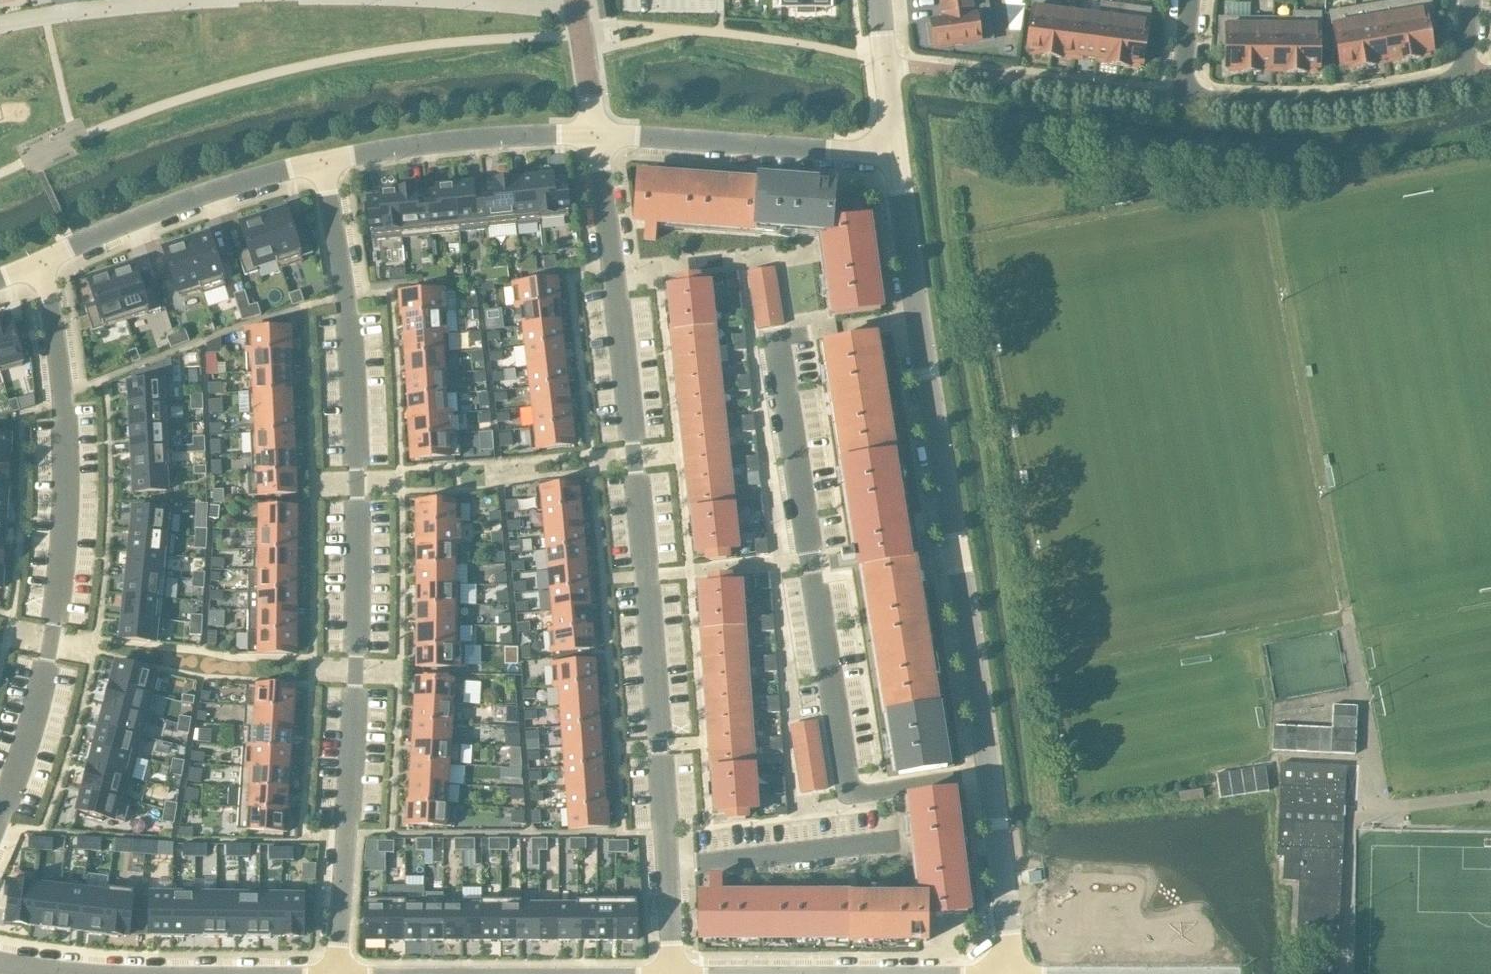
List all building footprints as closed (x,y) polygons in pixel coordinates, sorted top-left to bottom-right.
[(611,19),(608,0),(597,0),(600,21),(611,19)] [(780,8),(800,9),(800,14),(814,14),(814,9),(830,9),(830,0),(780,0),(780,8)] [(940,2),(943,21),(930,23),(931,27),(928,27),(930,45),(933,44),(934,48),(991,40),(985,0),(954,0),(940,2)] [(1399,2),(1409,60),(1420,58),(1420,55),(1431,53),(1427,29),(1433,28),(1429,0),(1412,0),(1399,2)] [(1033,2),(1027,51),(1039,52),(1038,56),(1050,57),(1057,5),(1033,2)] [(1376,6),(1386,60),(1397,59),(1397,62),(1409,60),(1399,2),(1376,6)] [(1078,14),(1057,11),(1057,5),(1050,57),(1061,59),(1062,55),(1073,57),(1078,14)] [(1125,8),(1100,5),(1098,16),(1101,17),(1095,60),(1106,61),(1106,65),(1117,66),(1125,8)] [(1354,10),(1364,68),(1375,66),(1375,62),(1386,60),(1376,6),(1354,10)] [(1125,8),(1117,66),(1129,68),(1130,64),(1141,66),(1149,11),(1125,8)] [(1331,13),(1340,68),(1352,66),(1352,69),(1364,68),(1354,10),(1331,13)] [(1078,14),(1073,57),(1095,60),(1101,17),(1098,16),(1078,14)] [(1294,20),(1294,73),(1306,73),(1306,70),(1318,70),(1319,15),(1294,14),(1294,20)] [(1249,20),(1220,20),(1220,44),(1226,45),(1225,69),(1237,69),(1237,73),(1249,73),(1249,20)] [(1272,20),(1249,20),(1249,73),(1261,73),(1261,69),(1272,69),(1272,20)] [(1272,20),(1272,69),(1283,70),(1283,73),(1294,73),(1294,20),(1272,20)] [(1147,42),(1145,56),(1155,57),(1157,43),(1147,42)] [(536,177),(534,178),(539,224),(539,220),(568,217),(564,180),(552,181),(551,176),(548,176),(548,174),(536,175),(536,177)] [(522,179),(511,180),(516,226),(539,224),(534,178),(532,178),(532,175),(522,176),(522,179)] [(637,175),(634,222),(665,224),(669,178),(637,175)] [(494,187),(483,188),(487,230),(488,230),(488,225),(515,222),(515,226),(516,226),(511,180),(509,180),(508,177),(497,179),(497,181),(494,182),(494,187)] [(669,178),(665,224),(695,226),(699,180),(669,178)] [(699,180),(695,226),(725,228),(728,182),(699,180)] [(456,185),(454,186),(459,233),(487,230),(483,188),(472,189),(471,184),(468,184),(468,181),(456,183),(456,185)] [(728,182),(725,228),(755,230),(759,182),(757,182),(757,184),(728,182)] [(759,182),(755,230),(756,230),(756,228),(785,230),(788,184),(759,182)] [(437,193),(426,194),(430,236),(459,233),(454,186),(451,186),(451,183),(439,184),(440,187),(436,187),(437,193)] [(788,184),(785,230),(815,232),(818,186),(788,184)] [(818,186),(815,232),(822,233),(821,226),(832,224),(834,187),(818,186)] [(399,191),(397,191),(401,238),(430,236),(426,194),(415,195),(414,189),(411,190),(411,187),(399,188),(399,191)] [(380,198),(368,199),(372,241),(401,238),(397,191),(394,191),(394,189),(382,190),(382,192),(379,193),(380,198)] [(266,216),(263,217),(280,271),(303,264),(314,260),(305,232),(294,236),(285,210),(282,211),(281,209),(265,214),(266,216)] [(249,250),(237,254),(247,282),(280,271),(263,217),(260,218),(259,216),(244,221),(244,223),(240,225),(249,250)] [(832,224),(821,226),(822,233),(825,257),(871,251),(867,220),(832,224)] [(189,241),(186,242),(200,285),(203,294),(225,287),(222,278),(208,235),(205,236),(204,234),(190,239),(188,239),(189,241)] [(167,248),(163,250),(177,293),(200,285),(186,242),(183,243),(182,241),(167,246),(167,248)] [(871,251),(825,257),(829,287),(875,280),(871,251)] [(555,257),(543,258),(544,270),(556,269),(556,268),(555,257)] [(535,259),(519,261),(521,273),(537,271),(535,259)] [(111,273),(110,273),(126,320),(149,313),(160,310),(153,287),(141,291),(133,265),(129,267),(129,265),(113,270),(114,272),(112,273),(111,273)] [(445,267),(433,268),(434,280),(446,279),(445,267)] [(433,268),(421,268),(422,281),(434,280),(433,268)] [(507,268),(493,269),(494,281),(508,280),(507,268)] [(773,268),(748,272),(757,330),(782,326),(773,268)] [(404,269),(388,270),(389,283),(405,281),(404,269)] [(493,269),(479,270),(481,283),(481,282),(493,281),(494,281),(493,269)] [(96,306),(85,310),(92,331),(126,320),(110,273),(108,274),(107,272),(99,274),(91,277),(92,279),(88,280),(96,306)] [(738,272),(726,274),(727,281),(739,280),(738,272)] [(680,286),(669,287),(674,328),(672,328),(692,514),(693,514),(698,554),(708,553),(709,561),(726,559),(725,551),(735,550),(707,283),(697,284),(696,277),(679,278),(680,286)] [(875,280),(829,287),(834,318),(879,311),(875,280)] [(493,281),(481,282),(482,292),(494,291),(493,281)] [(557,281),(512,286),(514,306),(519,305),(557,301),(557,303),(559,303),(557,281)] [(300,291),(293,294),(296,305),(301,304),(304,303),(300,291)] [(444,291),(399,294),(401,317),(403,317),(403,314),(446,312),(444,291)] [(740,294),(728,295),(729,303),(741,302),(740,294)] [(476,295),(467,296),(468,308),(476,307),(476,295)] [(557,301),(519,305),(521,326),(559,321),(557,303),(557,301)] [(741,302),(729,303),(730,311),(742,310),(741,302)] [(257,304),(249,307),(253,318),(258,317),(261,316),(257,304)] [(249,307),(238,310),(241,322),(253,318),(249,307)] [(477,311),(467,312),(468,322),(478,321),(477,311)] [(496,311),(484,313),(485,322),(498,320),(496,311)] [(446,312),(403,314),(403,317),(404,335),(447,332),(446,312)] [(22,361),(9,317),(5,319),(5,316),(0,318),(0,367),(22,361)] [(559,321),(521,326),(523,346),(562,342),(559,321)] [(290,329),(245,331),(246,351),(289,349),(289,352),(291,352),(290,329)] [(177,333),(173,335),(178,346),(182,344),(186,343),(189,341),(185,330),(177,333)] [(479,331),(469,332),(470,342),(480,342),(479,331)] [(447,332),(404,335),(405,356),(448,353),(447,332)] [(499,332),(486,334),(487,343),(500,341),(499,332)] [(744,334),(732,336),(733,344),(745,342),(744,334)] [(173,335),(166,338),(170,349),(178,346),(173,335)] [(850,340),(825,344),(844,463),(843,463),(857,552),(840,555),(840,556),(828,558),(830,573),(864,567),(888,717),(889,717),(898,776),(946,768),(936,706),(935,707),(912,558),(907,559),(891,458),(893,458),(873,337),(850,340)] [(216,342),(206,343),(206,354),(216,354),(216,342)] [(562,342),(523,346),(526,367),(564,363),(562,342)] [(745,342),(733,344),(734,352),(746,350),(745,342)] [(289,349),(246,351),(247,372),(290,370),(289,352),(289,349)] [(136,350),(128,352),(132,364),(140,361),(136,350)] [(482,352),(472,353),(472,363),(482,362),(482,352)] [(501,352),(489,354),(490,362),(502,361),(501,352)] [(448,353),(405,356),(406,376),(444,374),(449,374),(448,353)] [(216,361),(207,361),(207,373),(217,373),(216,361)] [(564,363),(526,367),(528,388),(566,383),(564,363)] [(144,368),(131,373),(132,383),(145,382),(144,368)] [(290,370),(247,372),(247,374),(252,374),(253,392),(248,392),(248,393),(291,391),(290,370)] [(503,372),(491,374),(492,383),(504,381),(503,372)] [(484,373),(474,374),(475,383),(485,382),(484,373)] [(444,374),(406,376),(408,397),(445,395),(444,374)] [(749,375),(737,376),(737,384),(749,383),(749,375)] [(132,383),(128,383),(129,406),(161,404),(162,405),(169,405),(169,404),(167,381),(160,382),(145,382),(132,383)] [(566,383),(528,388),(531,408),(569,404),(566,383)] [(749,383),(737,384),(738,392),(750,391),(749,383)] [(221,384),(208,384),(208,394),(221,394),(221,384)] [(291,391),(248,393),(249,414),(292,411),(291,391)] [(486,392),(479,393),(480,407),(488,406),(486,392)] [(506,392),(493,394),(494,403),(507,401),(506,392)] [(202,394),(190,394),(190,403),(202,402),(202,394)] [(445,395),(408,397),(409,418),(452,415),(451,394),(445,395)] [(16,399),(8,401),(11,413),(14,412),(19,411),(16,399)] [(222,400),(208,400),(209,414),(222,413),(222,400)] [(202,402),(190,403),(190,411),(203,410),(202,402)] [(161,404),(129,406),(131,427),(163,426),(163,425),(170,424),(169,405),(162,405),(161,404)] [(533,426),(528,427),(528,429),(533,429),(571,424),(569,404),(531,408),(533,426)] [(292,411),(249,414),(249,415),(254,414),(255,432),(250,432),(250,434),(293,432),(292,411)] [(489,413),(479,414),(479,424),(490,423),(489,413)] [(508,413),(496,414),(497,423),(509,422),(508,413)] [(452,415),(409,418),(410,438),(457,435),(457,434),(453,434),(452,415)] [(753,416),(741,417),(742,425),(754,424),(753,416)] [(163,426),(131,427),(132,449),(164,447),(171,447),(170,425),(170,424),(163,425),(163,426)] [(221,424),(209,425),(210,434),(221,434),(221,424)] [(533,429),(528,429),(531,450),(574,445),(571,424),(533,429)] [(754,424),(742,425),(743,433),(755,432),(754,424)] [(293,432),(250,434),(251,455),(294,453),(293,432)] [(491,433),(481,434),(482,444),(492,443),(491,433)] [(511,433),(498,435),(500,448),(512,446),(511,433)] [(457,435),(410,438),(412,459),(455,456),(459,456),(457,435)] [(9,459),(9,458),(8,458),(9,450),(9,449),(9,445),(10,445),(10,444),(9,444),(10,440),(10,438),(10,436),(0,436),(0,458),(9,459)] [(204,437),(192,438),(192,446),(204,445),(204,437)] [(220,441),(210,441),(211,454),(220,454),(220,441)] [(204,445),(192,446),(192,454),(205,453),(204,445)] [(164,447),(132,449),(133,471),(165,469),(168,469),(168,470),(172,469),(172,468),(171,447),(164,447)] [(252,473),(247,473),(247,476),(295,473),(294,453),(251,455),(252,473)] [(757,456),(745,457),(746,465),(758,464),(757,456)] [(8,480),(8,471),(8,467),(9,465),(8,465),(8,461),(9,461),(9,460),(9,459),(0,458),(0,480),(8,480)] [(221,461),(211,461),(212,475),(221,475),(221,461)] [(758,464),(746,465),(747,473),(759,472),(758,464)] [(206,466),(193,467),(194,475),(206,475),(206,466)] [(165,469),(133,471),(134,493),(169,491),(168,470),(168,469),(165,469)] [(295,473),(247,476),(248,497),(253,496),(296,494),(295,473)] [(538,488),(535,489),(536,509),(579,505),(577,485),(538,488)] [(222,490),(212,490),(213,502),(223,501),(222,490)] [(761,497),(750,498),(750,506),(762,505),(761,497)] [(518,501),(505,502),(506,512),(519,511),(518,501)] [(457,503),(417,502),(417,523),(460,523),(460,503),(457,503)] [(579,505),(536,509),(537,512),(541,511),(543,529),(581,526),(579,505)] [(762,505),(750,506),(751,514),(763,513),(762,505)] [(210,506),(208,519),(217,520),(219,507),(210,506)] [(296,509),(258,509),(258,529),(296,530),(296,509)] [(134,510),(132,531),(167,534),(169,512),(134,510)] [(499,513),(489,514),(490,522),(500,521),(499,513)] [(519,522),(506,523),(507,532),(520,531),(519,522)] [(460,523),(417,523),(417,544),(460,544),(460,523)] [(581,526),(543,529),(545,550),(583,547),(581,526)] [(194,529),(194,537),(206,538),(207,529),(194,529)] [(257,550),(253,550),(296,550),(296,530),(258,529),(257,550)] [(132,531),(130,552),(165,556),(167,534),(132,531)] [(213,531),(212,541),(221,541),(221,532),(213,531)] [(501,533),(491,534),(492,542),(502,541),(501,533)] [(194,539),(193,549),(206,550),(206,540),(206,538),(194,537),(194,539)] [(766,539),(754,540),(756,556),(768,555),(766,539)] [(522,542),(509,543),(510,552),(523,551),(522,542)] [(460,544),(417,544),(417,564),(460,565),(460,544)] [(583,547),(545,550),(547,571),(585,567),(583,547)] [(253,570),(248,570),(248,571),(295,571),(296,550),(253,550),(253,570)] [(130,552),(127,574),(163,577),(165,556),(130,552)] [(502,553),(495,553),(496,563),(503,562),(502,553)] [(211,559),(211,568),(224,569),(224,559),(211,559)] [(524,562),(511,563),(512,572),(524,571),(524,562)] [(460,565),(417,564),(417,585),(460,585),(460,584),(457,584),(457,566),(460,566),(460,565)] [(585,567),(547,571),(549,591),(587,588),(585,567)] [(295,571),(248,571),(248,592),(295,592),(295,571)] [(192,572),(192,580),(204,581),(204,573),(192,572)] [(211,572),(210,582),(219,582),(219,573),(211,572)] [(506,573),(494,574),(495,584),(506,583),(506,573)] [(769,573),(757,574),(758,590),(770,589),(769,573)] [(125,595),(160,599),(163,577),(127,574),(125,595)] [(711,585),(700,586),(703,627),(702,627),(712,768),(713,772),(714,772),(717,813),(727,812),(728,820),(745,819),(744,811),(754,810),(738,583),(728,584),(727,576),(710,577),(711,585)] [(192,580),(191,588),(204,589),(204,581),(192,580)] [(525,582),(512,584),(513,593),(526,591),(525,582)] [(460,585),(417,585),(417,606),(460,606),(460,585)] [(587,588),(549,591),(551,612),(589,608),(587,588)] [(295,592),(248,592),(248,593),(257,593),(257,612),(295,613),(295,592)] [(210,593),(209,602),(222,603),(223,593),(210,593)] [(505,593),(495,594),(496,604),(505,604),(505,593)] [(125,595),(123,617),(158,620),(160,599),(125,595)] [(527,603),(514,604),(515,613),(528,612),(527,603)] [(460,606),(417,606),(417,627),(459,627),(460,606)] [(553,631),(548,632),(548,633),(591,629),(589,608),(551,612),(553,631)] [(209,611),(209,628),(223,628),(224,612),(209,611)] [(295,613),(257,612),(257,633),(295,633),(295,613)] [(190,615),(190,623),(202,624),(203,616),(190,615)] [(509,615),(498,616),(499,625),(510,624),(509,615)] [(772,615),(760,616),(761,624),(773,623),(772,615)] [(123,617),(121,639),(156,643),(158,620),(123,617)] [(190,625),(189,636),(201,636),(202,626),(202,624),(190,623),(190,625)] [(529,623),(516,624),(517,633),(530,632),(529,623)] [(773,623),(761,624),(761,632),(773,631),(773,623)] [(459,627),(417,627),(417,647),(464,648),(464,645),(459,645),(459,627)] [(591,629),(548,633),(550,653),(553,653),(593,649),(591,629)] [(255,633),(248,633),(247,654),(255,654),(295,654),(295,633),(257,633),(255,633)] [(207,634),(207,643),(220,644),(220,634),(207,634)] [(510,634),(503,634),(503,644),(511,644),(510,634)] [(529,646),(520,647),(521,660),(530,660),(529,646)] [(464,648),(417,647),(416,668),(456,668),(464,668),(464,648)] [(518,655),(505,656),(506,669),(519,668),(518,655)] [(775,656),(763,657),(764,665),(776,664),(775,656)] [(556,665),(551,665),(553,686),(595,683),(594,662),(556,665)] [(110,684),(153,696),(159,674),(116,663),(116,665),(115,665),(115,666),(114,670),(114,671),(113,675),(112,676),(113,676),(111,683),(110,683),(110,684)] [(776,664),(764,665),(764,673),(776,672),(776,664)] [(505,677),(505,687),(514,687),(514,678),(505,677)] [(416,680),(415,701),(458,703),(462,703),(463,683),(459,682),(416,680)] [(595,683),(553,686),(553,688),(558,688),(559,706),(597,704),(595,683)] [(105,705),(148,717),(153,696),(110,684),(109,687),(110,687),(109,691),(108,692),(109,692),(108,696),(107,696),(105,705)] [(246,685),(245,706),(292,709),(294,688),(246,685)] [(202,691),(200,701),(209,702),(210,693),(202,691)] [(535,691),(522,691),(523,701),(535,700),(535,691)] [(182,695),(181,703),(193,705),(194,697),(182,695)] [(778,697),(766,698),(767,705),(779,705),(778,697)] [(415,701),(414,721),(457,724),(458,703),(415,701)] [(597,704),(559,706),(560,727),(598,724),(597,704)] [(100,724),(99,725),(100,725),(100,726),(142,738),(148,717),(105,705),(104,706),(105,706),(103,714),(102,714),(102,715),(103,715),(101,719),(101,720),(100,724)] [(779,705),(767,705),(767,714),(779,713),(779,705)] [(1273,726),(1272,750),(1272,751),(1354,755),(1356,719),(1357,707),(1355,707),(1332,705),(1331,729),(1273,726)] [(245,706),(243,726),(291,729),(292,709),(245,706)] [(506,706),(505,722),(516,723),(517,707),(506,706)] [(536,711),(523,712),(524,721),(536,720),(536,711)] [(198,712),(197,721),(206,722),(207,713),(198,712)] [(179,716),(177,724),(190,726),(191,718),(179,716)] [(414,721),(413,742),(455,744),(457,724),(414,721)] [(815,722),(791,726),(801,793),(826,789),(815,722)] [(177,724),(176,732),(188,734),(190,726),(177,724)] [(598,724),(560,727),(562,748),(600,745),(598,724)] [(94,745),(94,746),(94,747),(137,758),(142,738),(100,726),(97,735),(97,736),(96,740),(95,741),(96,741),(95,745),(94,745)] [(242,746),(242,747),(290,750),(291,729),(243,726),(243,728),(248,728),(247,746),(242,746)] [(198,729),(197,742),(210,743),(211,730),(198,729)] [(518,729),(506,730),(506,740),(519,739),(518,729)] [(537,731),(525,732),(526,741),(538,740),(537,731)] [(781,737),(769,738),(770,746),(782,745),(781,737)] [(413,742),(411,763),(454,765),(458,765),(459,745),(455,744),(413,742)] [(600,745),(562,748),(563,768),(601,766),(600,745)] [(782,745),(770,746),(770,754),(782,753),(782,745)] [(88,768),(131,779),(137,758),(94,747),(94,748),(93,748),(93,749),(93,750),(92,753),(92,754),(92,755),(91,758),(90,760),(91,760),(89,767),(88,767),(88,768)] [(242,747),(241,768),(288,771),(290,750),(242,747)] [(520,750),(507,751),(508,761),(521,760),(520,750)] [(539,751),(527,752),(527,761),(540,760),(539,751)] [(191,752),(190,761),(203,763),(204,754),(191,752)] [(172,759),(170,767),(183,769),(184,761),(172,759)] [(411,763),(410,783),(453,786),(454,765),(411,763)] [(1337,951),(1346,766),(1281,763),(1276,857),(1283,857),(1282,881),(1299,882),(1295,949),(1337,951)] [(887,778),(894,777),(892,765),(885,767),(887,778)] [(601,766),(563,768),(565,789),(603,786),(601,766)] [(1265,766),(1217,774),(1220,798),(1269,791),(1265,766)] [(170,767),(169,775),(181,777),(183,769),(170,767)] [(466,767),(465,777),(482,777),(482,768),(466,767)] [(83,788),(83,789),(119,798),(118,799),(125,801),(131,779),(88,768),(86,778),(85,781),(84,783),(85,783),(84,787),(83,787),(83,788)] [(189,768),(187,782),(200,784),(202,770),(189,768)] [(241,768),(239,789),(287,791),(288,771),(241,768)] [(521,769),(511,768),(510,778),(520,779),(521,769)] [(540,772),(528,773),(529,782),(541,781),(540,772)] [(784,778),(772,779),(773,787),(785,786),(784,778)] [(409,802),(409,804),(452,806),(453,786),(410,783),(409,802)] [(603,786),(565,789),(567,810),(604,807),(604,804),(603,786)] [(785,786),(773,787),(773,795),(785,794),(785,786)] [(185,788),(183,801),(197,803),(199,790),(185,788)] [(78,809),(77,811),(87,813),(86,818),(102,822),(103,817),(113,820),(118,799),(119,798),(83,789),(82,790),(83,790),(81,797),(80,797),(80,798),(80,799),(79,802),(79,803),(79,804),(78,808),(78,807),(77,809),(78,809)] [(239,789),(238,809),(286,812),(286,810),(287,791),(239,789)] [(523,790),(509,791),(510,801),(524,800),(523,790)] [(542,792),(529,793),(530,802),(543,801),(542,792)] [(952,792),(909,797),(913,828),(956,823),(952,792)] [(165,802),(163,810),(176,812),(177,804),(165,802)] [(407,802),(406,825),(451,827),(452,806),(409,804),(409,802),(407,802)] [(604,807),(567,810),(568,830),(608,827),(606,804),(604,804),(604,807)] [(786,808),(774,809),(775,817),(787,816),(786,808)] [(238,809),(237,830),(287,833),(288,810),(286,810),(286,812),(238,809)] [(163,812),(161,822),(174,824),(175,814),(176,812),(163,810),(163,812)] [(540,810),(531,811),(531,814),(532,823),(532,824),(540,824),(540,822),(540,810)] [(511,811),(511,824),(524,824),(524,811),(511,811)] [(956,823),(913,828),(917,858),(959,853),(956,823)] [(178,828),(178,837),(192,837),(193,828),(178,828)] [(29,838),(28,850),(40,851),(41,838),(29,838)] [(41,838),(40,851),(52,851),(53,839),(41,838)] [(77,838),(76,850),(88,851),(89,839),(77,838)] [(89,839),(88,851),(101,852),(101,839),(89,839)] [(423,839),(415,839),(415,851),(423,851),(423,839)] [(432,839),(423,839),(423,851),(432,851),(432,839)] [(462,839),(454,839),(454,851),(462,851),(462,839)] [(474,839),(462,839),(462,851),(474,851),(474,839)] [(500,839),(492,839),(492,851),(500,851),(500,839)] [(508,839),(500,839),(500,851),(508,851),(508,839)] [(539,839),(531,839),(531,851),(539,851),(539,839)] [(547,839),(539,839),(539,851),(547,851),(547,839)] [(577,839),(569,839),(569,851),(577,851),(577,839)] [(585,839),(577,839),(577,851),(585,851),(585,839)] [(132,841),(132,854),(144,854),(145,842),(132,841)] [(377,850),(365,850),(365,864),(381,864),(385,864),(385,853),(385,841),(377,841),(377,850)] [(393,842),(385,841),(385,853),(393,853),(393,842)] [(616,841),(607,841),(607,853),(615,853),(617,853),(617,841),(616,841)] [(628,841),(617,841),(617,853),(628,853),(628,841)] [(145,842),(144,854),(156,855),(157,843),(145,842)] [(194,845),(182,845),(182,857),(194,857),(194,845)] [(207,845),(194,845),(194,857),(207,857),(207,845)] [(238,845),(226,845),(226,857),(238,857),(238,845)] [(250,845),(238,845),(238,857),(250,857),(250,845)] [(281,848),(269,848),(269,861),(281,861),(281,848)] [(293,848),(281,848),(281,861),(293,861),(293,848)] [(959,853),(917,858),(921,888),(963,883),(959,853)] [(6,911),(4,925),(22,927),(22,925),(32,926),(37,880),(36,880),(35,885),(8,882),(6,897),(10,898),(8,911),(6,911)] [(37,880),(32,926),(40,927),(40,929),(55,931),(61,883),(37,880)] [(61,883),(55,931),(70,933),(70,931),(79,932),(84,886),(61,883)] [(963,883),(921,888),(922,900),(924,919),(926,919),(967,914),(963,883)] [(84,886),(79,932),(88,933),(88,935),(103,936),(108,888),(107,888),(107,893),(85,891),(85,886),(84,886)] [(108,888),(103,936),(118,938),(118,936),(128,937),(133,891),(108,888)] [(216,895),(215,938),(227,938),(227,936),(236,936),(237,890),(236,890),(236,895),(216,895)] [(237,890),(236,936),(246,937),(246,939),(258,939),(259,891),(237,890)] [(259,891),(258,939),(270,939),(270,937),(280,937),(280,891),(259,891)] [(280,891),(280,937),(302,937),(303,925),(306,925),(307,909),(303,909),(303,891),(280,891)] [(150,894),(149,935),(160,935),(160,938),(172,938),(172,894),(150,894)] [(172,894),(172,938),(184,938),(184,936),(193,936),(194,895),(172,894)] [(194,895),(193,936),(203,936),(203,938),(215,938),(216,895),(194,895)] [(730,895),(699,895),(699,938),(730,938),(730,895)] [(760,895),(730,895),(730,938),(760,938),(760,895)] [(790,896),(760,895),(760,938),(790,938),(790,896)] [(851,895),(850,896),(850,942),(880,942),(880,900),(851,899),(851,895)] [(597,901),(596,901),(596,941),(616,941),(616,896),(597,896),(597,901)] [(636,896),(616,896),(616,941),(636,941),(636,905),(636,896)] [(820,896),(790,896),(790,938),(820,938),(820,896)] [(850,896),(820,896),(820,938),(849,938),(849,942),(850,942),(850,896)] [(910,900),(880,900),(880,942),(910,942),(910,900)] [(922,900),(910,900),(910,942),(926,942),(926,919),(924,919),(922,900)] [(385,901),(365,901),(365,941),(385,941),(385,901)] [(405,901),(385,901),(385,941),(404,941),(404,905),(405,905),(405,901)] [(462,901),(461,901),(461,905),(462,905),(462,941),(481,941),(481,901),(462,901)] [(495,901),(481,901),(481,941),(500,941),(500,901),(495,901)] [(520,901),(500,901),(500,941),(520,941),(520,905),(520,901)] [(577,901),(577,905),(577,941),(595,941),(596,941),(596,901),(595,901),(577,901)] [(405,905),(404,905),(404,941),(424,941),(424,905),(405,905)] [(443,905),(424,905),(424,941),(443,941),(443,905)] [(461,905),(443,905),(443,941),(462,941),(462,905),(461,905)] [(520,905),(520,941),(539,941),(539,905),(520,905)] [(558,905),(539,905),(539,941),(558,941),(558,905)] [(577,905),(558,905),(558,941),(577,941),(577,905)]
